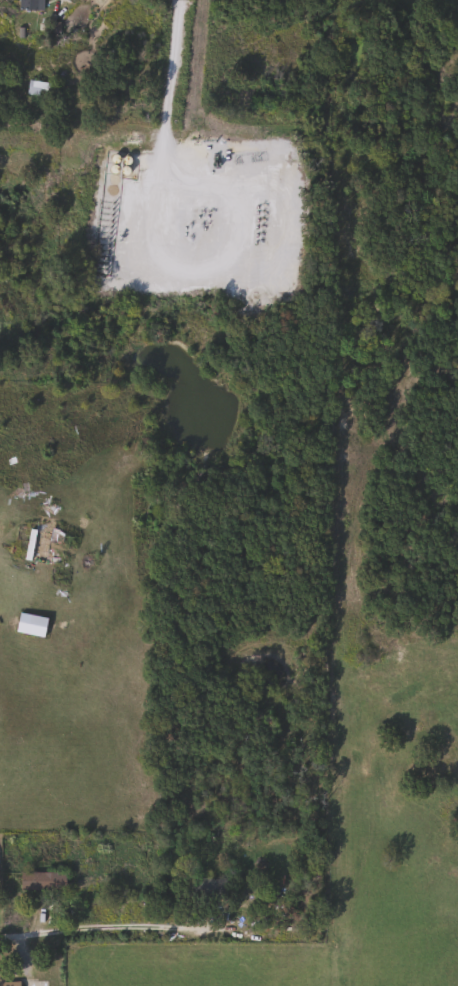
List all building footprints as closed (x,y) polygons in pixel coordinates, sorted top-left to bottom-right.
[(52,98),(25,94),(27,80),(54,84),(52,98)] [(285,223),(260,223),(260,213),(285,213),(285,223)] [(61,542),(55,541),(51,564),(23,560),(28,529),(62,534),(61,542)] [(20,890),(20,872),(65,872),(65,890),(20,890)]
